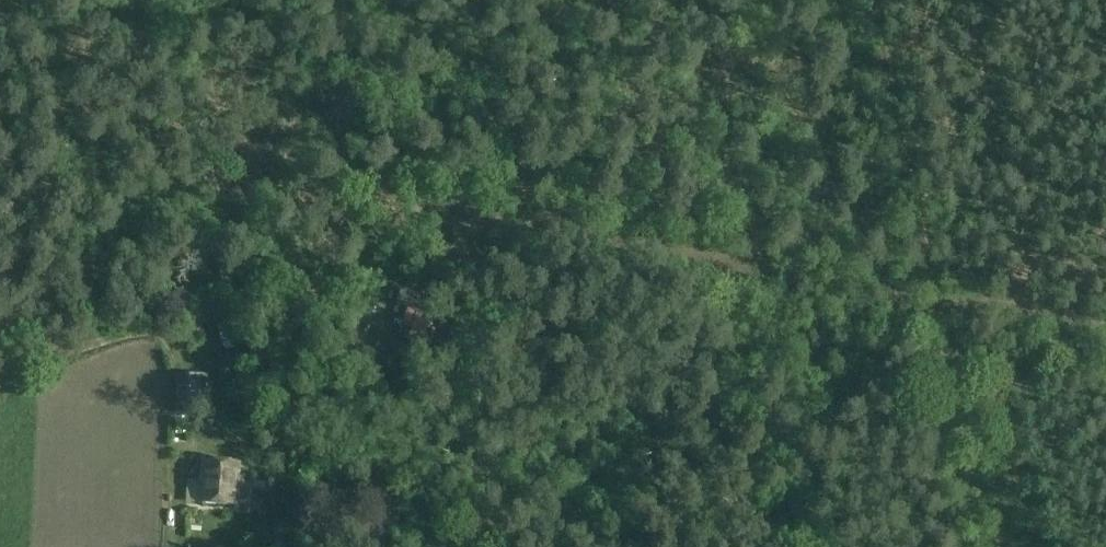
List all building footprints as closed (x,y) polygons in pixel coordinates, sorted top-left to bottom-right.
[(406,345),(422,350),(437,302),(400,290),(395,307),(406,310),(401,326),(411,329),(406,345)] [(203,413),(203,376),(175,377),(175,414),(203,413)] [(202,504),(236,506),(238,466),(204,464),(202,504)]
